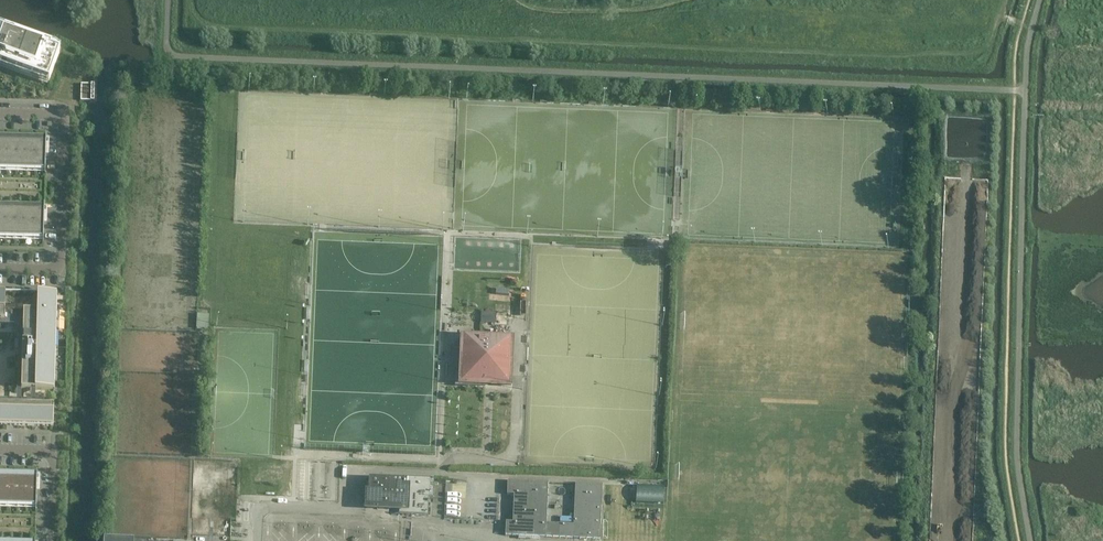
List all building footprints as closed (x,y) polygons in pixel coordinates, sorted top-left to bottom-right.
[(1,64),(0,67),(47,84),(49,79),(50,79),(61,47),(46,42),(0,25),(0,64),(1,64)] [(81,101),(94,101),(95,84),(81,84),(81,101)] [(46,137),(45,142),(0,141),(0,170),(45,171),(45,173),(46,137)] [(26,204),(26,190),(0,189),(0,203),(26,204)] [(44,205),(44,210),(0,209),(0,238),(43,239),(43,242),(45,205),(44,205)] [(9,292),(9,300),(26,299),(25,291),(9,292)] [(56,312),(57,295),(57,293),(37,293),(37,311),(23,311),(21,389),(54,390),(56,330),(59,330),(59,312),(56,312)] [(482,313),(482,322),(495,323),(495,314),(482,313)] [(198,329),(209,330),(210,315),(198,315),(198,329)] [(478,324),(466,324),(466,332),(477,332),(478,324)] [(462,382),(508,384),(509,339),(464,337),(462,382)] [(54,406),(53,406),(0,404),(0,425),(53,427),(54,406)] [(36,507),(35,509),(36,509),(37,473),(36,473),(36,478),(0,477),(0,506),(36,507)] [(433,498),(434,480),(434,478),(405,477),(405,480),(369,478),(367,507),(384,508),(384,506),(388,506),(388,508),(391,508),(390,514),(428,516),(429,498),(433,498)] [(548,483),(538,483),(507,481),(507,495),(514,495),(512,522),(506,522),(505,536),(600,540),(602,486),(575,484),(573,525),(546,524),(548,483)] [(664,487),(636,485),(636,499),(636,503),(663,504),(664,487)]
